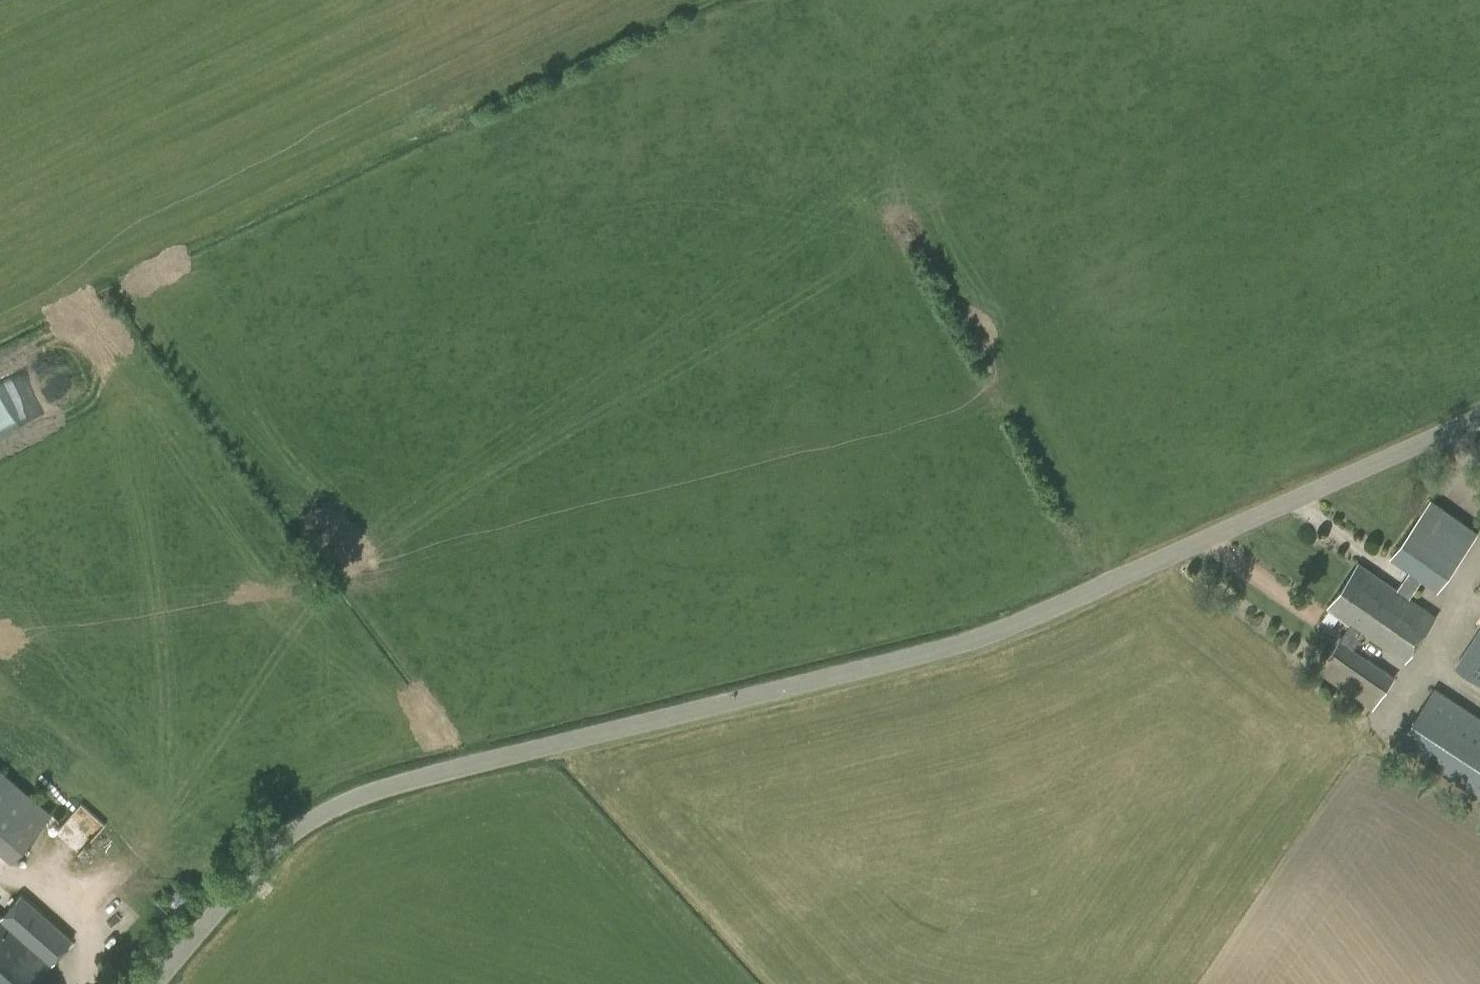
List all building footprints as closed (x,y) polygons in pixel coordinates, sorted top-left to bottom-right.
[(1328,608),(1352,624),(1319,672),(1373,708),(1394,678),(1352,650),(1364,632),(1406,661),(1436,616),(1410,598),(1422,582),(1438,593),(1479,532),(1431,498),(1390,558),(1409,573),(1397,589),(1358,563),(1328,608)] [(1454,666),(1479,683),(1479,628),(1454,666)] [(1435,687),(1399,741),(1479,794),(1479,716),(1435,687)] [(5,853),(42,805),(35,800),(0,769),(0,849),(5,853)] [(79,852),(106,822),(82,801),(55,831),(79,852)] [(72,939),(20,894),(2,915),(0,914),(0,983),(33,983),(72,939)]
